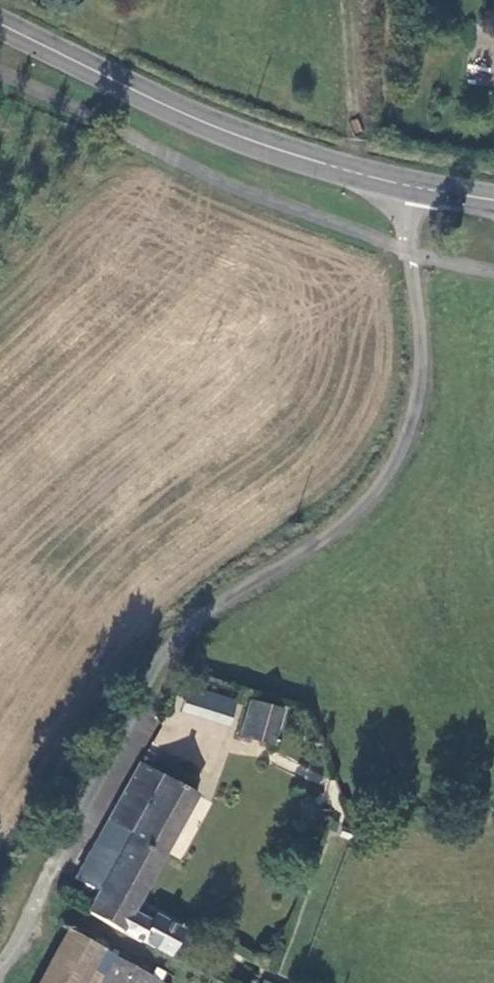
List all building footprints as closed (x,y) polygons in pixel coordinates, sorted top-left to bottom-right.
[(230,705),(188,693),(182,713),(224,726),(230,705)] [(272,748),(281,714),(251,705),(242,740),(272,748)] [(95,895),(84,915),(168,963),(183,936),(152,918),(149,923),(131,913),(196,798),(138,765),(72,882),(95,895)] [(78,912),(37,982),(172,982),(180,970),(168,963),(84,915),(78,912)]
